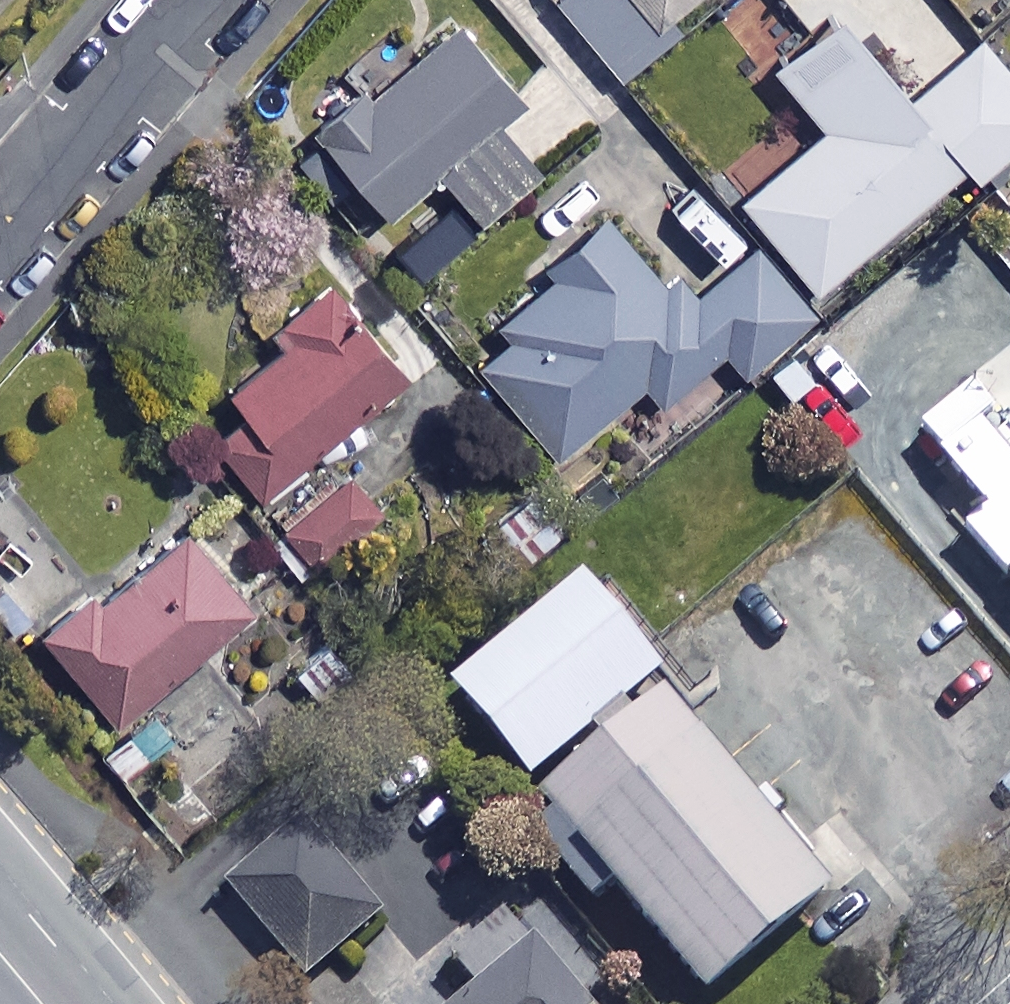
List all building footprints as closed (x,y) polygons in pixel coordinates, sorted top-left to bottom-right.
[(563,12),(619,74),(702,0),(576,0),(563,12)] [(843,20),(779,73),(830,134),(746,203),(820,292),(973,165),(982,176),(1009,153),(1009,78),(978,40),(908,99),(843,20)] [(526,108),(468,34),(329,142),(388,219),(445,174),(483,224),(540,179),(500,128),(526,108)] [(691,307),(616,220),(501,318),(517,336),(481,367),(560,460),(647,385),(666,407),(728,354),(750,379),(820,318),(760,248),(691,307)] [(410,382),(339,289),(279,334),(292,351),(235,394),(254,419),(222,443),(261,495),(410,382)] [(384,522),(356,483),(287,532),(314,571),(384,522)] [(568,531),(538,492),(499,522),(529,560),(568,531)] [(256,617),(191,538),(105,609),(97,599),(50,639),(123,727),(256,617)] [(667,681),(588,588),(459,697),(537,790),(667,681)] [(967,630),(1009,683),(1009,596),(967,630)] [(678,711),(545,823),(699,1003),(713,1003),(837,899),(678,711)] [(384,926),(312,830),(230,892),(302,987),(384,926)] [(539,953),(478,1003),(582,1003),(539,953)]
